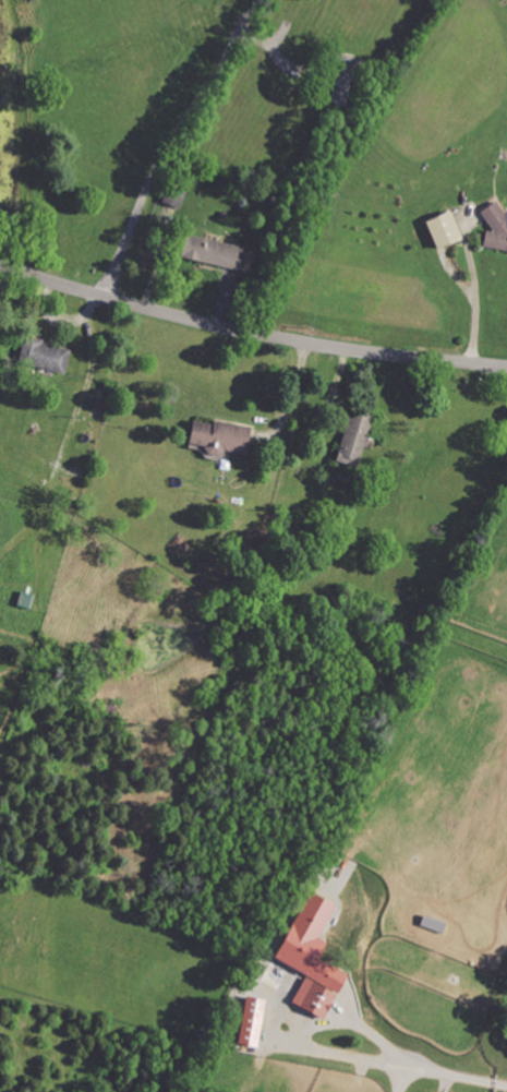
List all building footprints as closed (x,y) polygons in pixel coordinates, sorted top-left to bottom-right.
[(345,101),(346,80),(351,80),(351,71),(334,70),(333,88),(327,87),(326,101),(345,101)] [(506,254),(506,214),(500,212),(495,203),(478,212),(489,233),(483,231),(480,248),(506,254)] [(432,250),(459,239),(447,212),(421,223),(432,250)] [(238,271),(243,248),(183,235),(178,259),(238,271)] [(63,375),(69,350),(24,339),(18,363),(63,375)] [(357,464),(370,421),(348,414),(335,457),(357,464)] [(184,445),(201,448),(200,452),(242,458),(246,428),(187,420),(184,445)] [(335,907),(307,893),(273,960),(305,976),(291,1005),(324,1021),(347,975),(316,960),(325,943),(318,939),(335,907)] [(256,1049),(265,1001),(245,997),(236,1045),(256,1049)]
